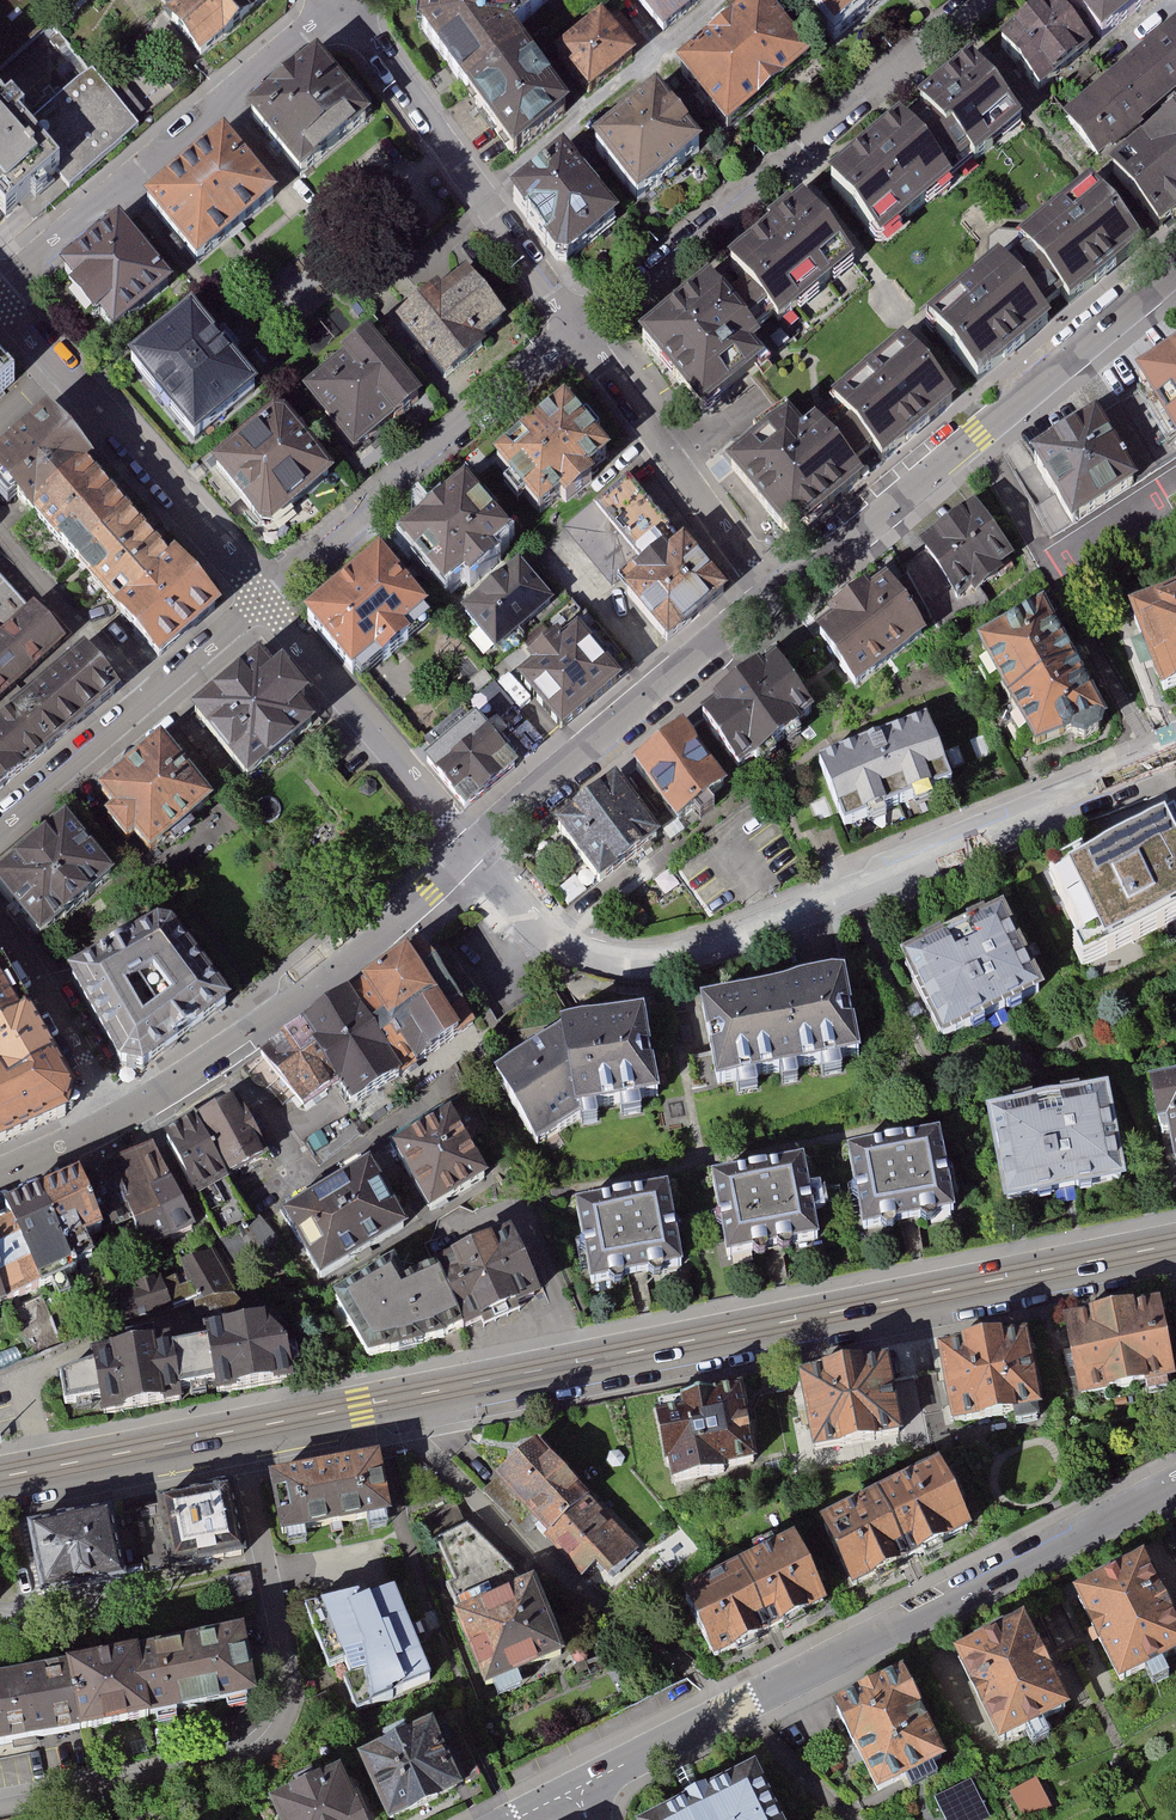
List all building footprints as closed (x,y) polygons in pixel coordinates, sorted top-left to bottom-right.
[(2,1),(22,26),(51,0),(1,0),(2,1)] [(144,33),(186,0),(118,0),(144,33)] [(269,16),(254,0),(186,0),(144,33),(186,86),(269,16)] [(490,0),(432,0),(426,5),(422,26),(459,69),(511,30),(490,0)] [(546,0),(490,0),(511,30),(546,0)] [(662,30),(699,0),(636,0),(662,30)] [(764,0),(762,0),(680,68),(730,129),(814,59),(764,0)] [(837,39),(883,0),(804,0),(837,39)] [(1103,36),(1147,0),(1073,0),(1103,36)] [(0,2),(0,79),(38,46),(22,26),(2,1),(0,2)] [(1054,4),(1003,46),(1039,90),(1090,49),(1054,4)] [(1063,108),(1101,153),(1175,89),(1175,12),(1063,108)] [(605,13),(557,52),(592,94),(639,55),(605,13)] [(567,109),(511,30),(459,69),(514,154),(567,109)] [(319,53),(250,109),(302,173),(371,117),(319,53)] [(974,61),(921,104),(949,138),(955,134),(975,158),(1022,119),(974,61)] [(49,199),(55,206),(121,147),(73,94),(6,151),(49,199)] [(699,152),(657,100),(597,148),(639,200),(699,152)] [(1111,164),(1162,223),(1175,211),(1175,108),(1111,164)] [(900,119),(827,179),(876,238),(957,172),(933,142),(925,133),(917,140),(900,119)] [(225,132),(144,197),(197,262),(277,197),(225,132)] [(49,199),(6,151),(0,144),(0,242),(49,199)] [(619,223),(562,155),(509,199),(554,261),(568,264),(619,223)] [(1021,242),(1073,302),(1144,241),(1092,181),(1021,242)] [(774,222),(732,257),(774,308),(763,318),(771,328),(856,258),(805,197),(794,205),(789,199),(769,216),(774,222)] [(115,211),(57,260),(71,278),(64,284),(91,315),(97,310),(109,325),(169,275),(115,211)] [(982,379),(1053,320),(1002,259),(931,318),(982,379)] [(439,284),(398,318),(447,376),(486,343),(481,338),(507,316),(468,269),(443,289),(439,284)] [(709,279),(639,337),(701,412),(762,362),(751,349),(761,342),(709,279)] [(191,303),(127,356),(194,437),(258,384),(191,303)] [(367,329),(302,383),(358,449),(422,394),(367,329)] [(833,392),(884,455),(954,398),(904,336),(833,392)] [(1133,384),(1175,455),(1175,358),(1133,384)] [(19,397),(0,375),(0,414),(19,397)] [(566,399),(494,455),(538,512),(561,494),(566,501),(596,478),(590,470),(610,455),(566,399)] [(786,532),(860,474),(810,409),(789,406),(726,455),(786,532)] [(272,411),(211,462),(260,520),(271,521),(333,470),(284,412),(272,411)] [(1094,430),(1025,466),(1062,535),(1130,500),(1094,430)] [(0,467),(0,511),(25,540),(28,537),(81,491),(87,485),(40,432),(0,467)] [(725,591),(677,530),(628,471),(595,501),(641,556),(620,577),(630,588),(624,593),(668,639),(725,591)] [(465,478),(400,530),(448,591),(467,575),(474,583),(501,561),(494,553),(512,538),(465,478)] [(123,539),(81,491),(28,537),(70,582),(123,539)] [(620,577),(641,556),(595,501),(565,526),(613,584),(620,577)] [(970,515),(914,555),(946,600),(1002,559),(970,515)] [(162,583),(123,539),(70,582),(111,629),(162,583)] [(383,555),(306,616),(354,675),(377,656),(381,662),(413,636),(410,632),(431,615),(383,555)] [(215,627),(168,577),(162,583),(111,629),(110,630),(134,658),(156,683),(215,627)] [(515,579),(457,629),(493,670),(550,620),(515,579)] [(878,587),(807,638),(846,692),(917,641),(878,587)] [(1127,619),(1153,699),(1175,691),(1175,603),(1127,619)] [(1043,612),(979,642),(1030,751),(1094,721),(1043,612)] [(57,662),(24,623),(0,645),(0,707),(57,662)] [(527,683),(512,696),(555,746),(614,696),(604,685),(617,674),(580,630),(563,644),(568,650),(557,660),(550,651),(521,676),(527,683)] [(769,668),(697,723),(735,772),(807,716),(769,668)] [(253,670),(185,725),(240,794),(308,739),(295,722),(302,716),(274,681),(267,687),(253,670)] [(113,717),(77,673),(4,733),(40,776),(76,747),(113,717)] [(427,764),(466,732),(453,717),(415,750),(427,764)] [(916,728),(813,766),(835,825),(938,788),(916,728)] [(415,774),(457,824),(508,782),(466,732),(427,764),(415,774)] [(4,733),(0,736),(0,809),(4,806),(40,776),(4,733)] [(677,740),(627,777),(667,831),(717,795),(677,740)] [(134,859),(148,876),(212,822),(158,758),(92,813),(109,834),(103,839),(126,866),(134,859)] [(652,852),(607,796),(549,842),(594,899),(652,852)] [(1161,825),(1049,878),(1078,941),(1070,944),(1079,964),(1175,918),(1175,857),(1161,825)] [(0,892),(0,908),(40,958),(114,898),(65,839),(0,892)] [(147,917),(63,969),(121,1065),(146,1070),(229,1006),(163,920),(147,917)] [(1036,1001),(994,918),(891,969),(932,1053),(1036,1001)] [(421,947),(355,992),(403,1071),(475,1024),(421,947)] [(29,997),(2,948),(0,949),(0,1016),(29,997)] [(848,978),(702,1007),(719,1089),(865,1060),(848,978)] [(355,992),(303,1024),(337,1081),(351,1103),(403,1071),(355,992)] [(56,1042),(29,997),(0,1016),(0,1056),(7,1068),(56,1042)] [(658,1104),(645,1023),(558,1037),(488,1082),(538,1160),(581,1132),(579,1117),(658,1104)] [(303,1024),(265,1053),(268,1058),(247,1073),(283,1104),(293,1096),(304,1107),(337,1081),(303,1024)] [(7,1068),(0,1056),(0,1144),(2,1143),(66,1116),(71,1092),(74,1079),(56,1042),(7,1068)] [(1147,1090),(1156,1133),(1165,1131),(1174,1174),(1175,1173),(1175,1084),(1147,1090)] [(1108,1098),(983,1121),(1001,1214),(1126,1191),(1108,1098)] [(224,1101),(155,1140),(189,1199),(258,1159),(224,1101)] [(438,1123),(383,1159),(423,1220),(478,1184),(438,1123)] [(940,1140),(847,1158),(863,1239),(955,1222),(940,1140)] [(146,1151),(110,1166),(133,1221),(146,1250),(188,1234),(146,1151)] [(802,1165),(710,1182),(725,1264),(818,1246),(802,1165)] [(110,1166),(78,1180),(101,1234),(133,1221),(110,1166)] [(399,1240),(359,1177),(274,1231),(314,1293),(399,1240)] [(78,1180),(39,1197),(68,1265),(84,1258),(78,1244),(101,1234),(78,1180)] [(668,1193),(575,1210),(591,1292),(683,1274),(668,1193)] [(39,1197),(3,1212),(37,1293),(73,1278),(68,1265),(39,1197)] [(0,1213),(0,1307),(1,1309),(37,1293),(3,1212),(0,1213)] [(384,1272),(324,1313),(362,1373),(440,1351),(531,1308),(498,1243),(393,1288),(384,1272)] [(207,1250),(180,1264),(205,1313),(232,1300),(207,1250)] [(161,1278),(113,1293),(123,1324),(171,1308),(161,1278)] [(1159,1303),(1059,1322),(1074,1402),(1175,1383),(1159,1303)] [(202,1332),(203,1344),(165,1351),(172,1390),(210,1384),(211,1395),(293,1383),(285,1347),(260,1322),(202,1332)] [(1024,1333),(936,1350),(951,1427),(1039,1410),(1024,1333)] [(164,1341),(87,1354),(90,1364),(59,1375),(64,1407),(96,1402),(98,1416),(174,1403),(172,1390),(165,1351),(164,1341)] [(887,1359),(796,1376),(811,1454),(902,1436),(887,1359)] [(739,1389),(652,1409),(669,1484),(756,1463),(739,1389)] [(533,1445),(485,1492),(540,1548),(547,1542),(582,1578),(596,1564),(612,1580),(639,1554),(533,1445)] [(377,1456),(266,1478),(278,1538),(390,1515),(377,1456)] [(937,1464),(815,1524),(848,1590),(970,1530),(937,1464)] [(230,1489),(145,1501),(151,1539),(163,1537),(168,1567),(240,1556),(230,1489)] [(106,1514),(27,1530),(41,1598),(120,1582),(106,1514)] [(793,1540),(679,1595),(712,1663),(826,1608),(793,1540)] [(1116,1697),(1175,1667),(1175,1652),(1136,1572),(1069,1605),(1116,1697)] [(528,1582),(450,1618),(484,1692),(562,1656),(528,1582)] [(390,1593),(308,1608),(357,1713),(430,1684),(390,1593)] [(0,1677),(0,1747),(251,1696),(237,1629),(0,1677)] [(948,1667),(994,1759),(1060,1726),(1014,1634),(948,1667)] [(895,1686),(825,1720),(868,1808),(938,1775),(895,1686)] [(353,1761),(381,1819),(399,1819),(460,1791),(429,1725),(353,1761)] [(641,1819),(783,1819),(756,1764),(641,1819)] [(263,1803),(272,1819),(360,1819),(335,1768),(263,1803)] [(993,1816),(975,1778),(938,1795),(949,1819),(984,1819),(993,1816)] [(1026,1818),(1055,1805),(1042,1778),(1014,1790),(1026,1818)]
